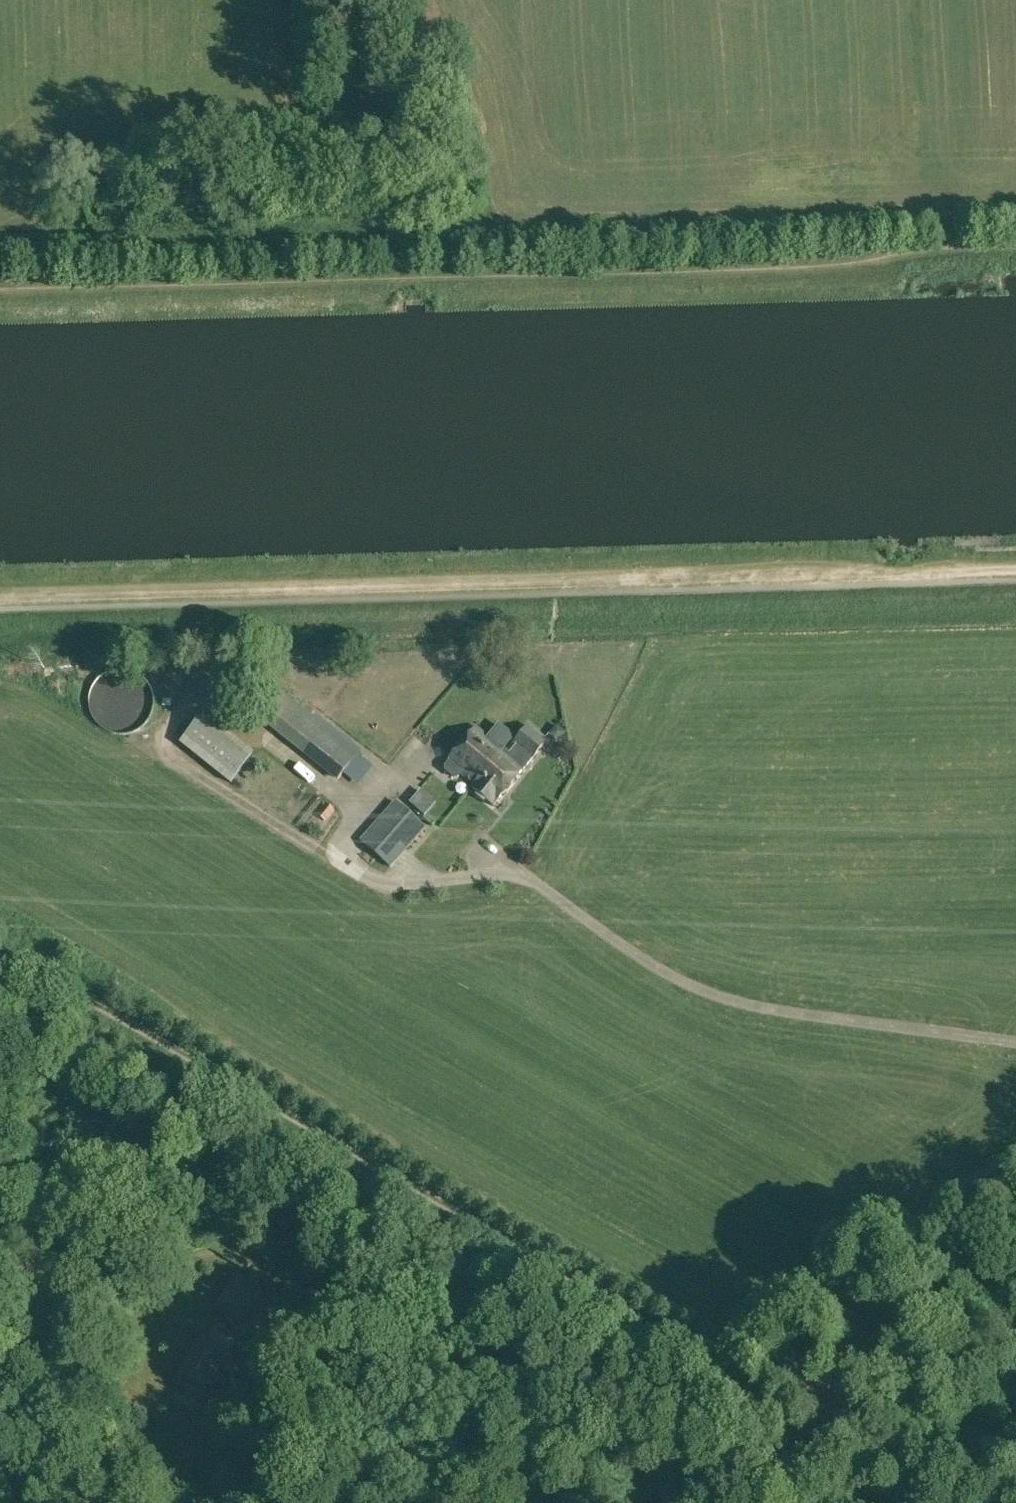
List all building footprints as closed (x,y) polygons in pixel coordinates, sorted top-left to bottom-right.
[(386,145),(397,147),(400,128),(389,126),(386,145)] [(112,733),(119,735),(128,735),(136,732),(145,726),(149,720),(153,712),(154,705),(154,698),(152,691),(149,684),(143,678),(134,672),(128,670),(120,669),(114,670),(109,673),(102,676),(98,681),(94,686),(91,693),(90,698),(90,704),(91,710),(95,719),(101,726),(105,730),(112,733)] [(359,754),(275,686),(253,713),(339,781),(359,754)] [(180,743),(231,784),(242,771),(247,774),(255,764),(250,760),(254,753),(203,713),(189,732),(180,743)] [(471,789),(494,807),(547,740),(529,726),(513,746),(515,747),(511,753),(505,748),(504,749),(474,785),(471,789)] [(448,765),(474,785),(504,749),(505,748),(478,727),(448,765)] [(409,803),(420,814),(431,803),(419,792),(409,803)] [(361,841),(391,868),(426,828),(394,802),(361,841)] [(336,827),(346,814),(337,808),(327,820),(336,827)] [(234,1275),(216,1307),(242,1322),(260,1290),(234,1275)] [(97,1290),(106,1296),(111,1288),(102,1283),(97,1290)] [(190,1386),(204,1394),(212,1381),(218,1380),(224,1369),(225,1370),(231,1360),(226,1357),(227,1354),(226,1353),(233,1341),(218,1332),(211,1345),(203,1340),(193,1358),(190,1358),(186,1364),(188,1367),(179,1382),(189,1388),(190,1386)]
